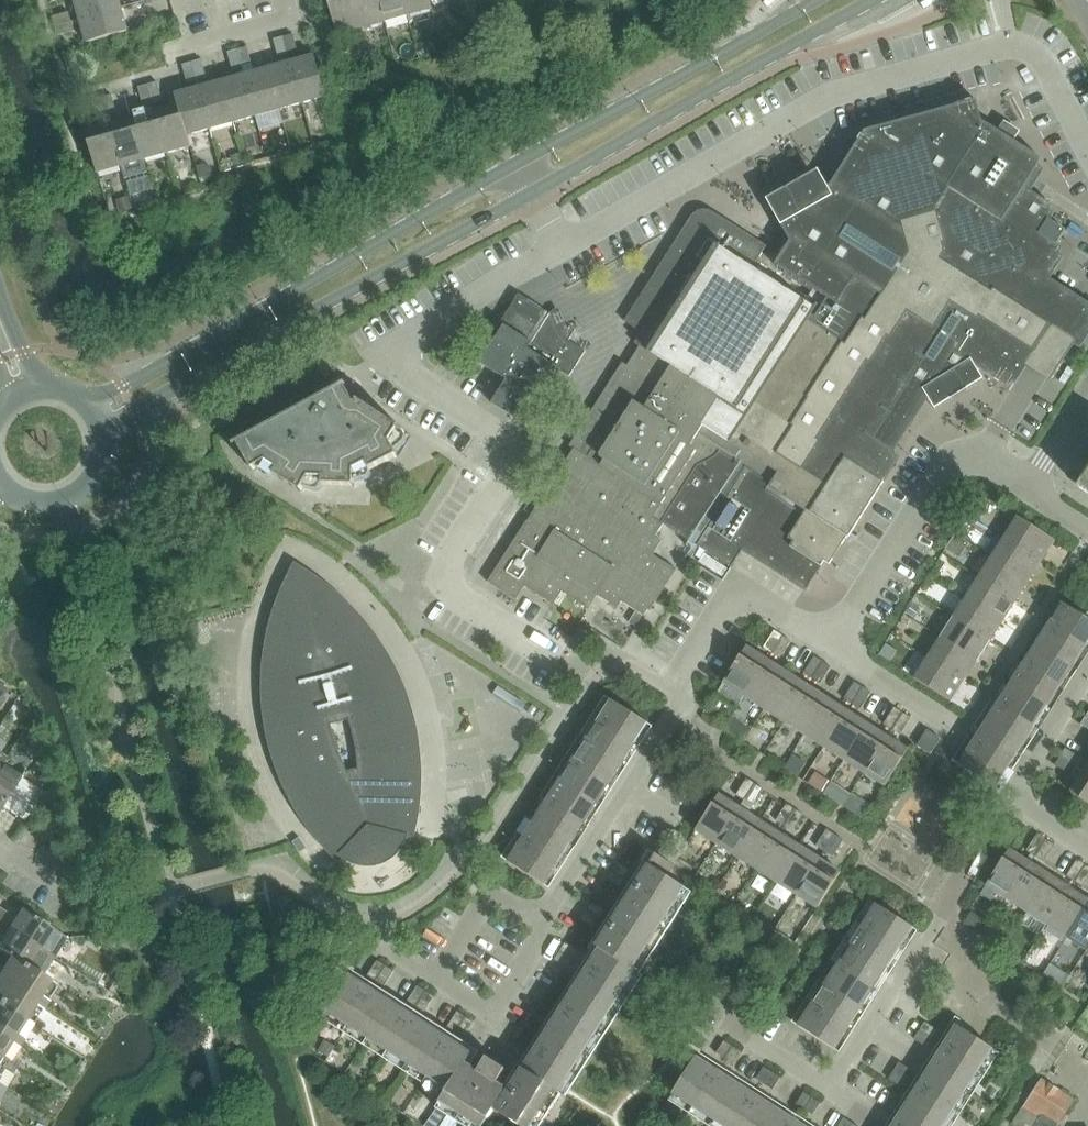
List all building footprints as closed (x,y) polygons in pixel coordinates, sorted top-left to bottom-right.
[(122,7),(120,0),(76,0),(81,19),(122,7)] [(339,35),(363,28),(355,0),(329,0),(339,35)] [(363,28),(386,22),(380,0),(355,0),(363,28)] [(404,0),(380,0),(386,22),(408,15),(404,0)] [(408,15),(433,8),(430,0),(404,0),(408,15)] [(81,19),(87,42),(128,31),(122,7),(81,19)] [(55,25),(72,21),(70,11),(53,16),(55,25)] [(72,21),(55,25),(58,35),(75,30),(72,21)] [(284,37),(289,54),(298,51),(293,34),(284,37)] [(289,54),(284,37),(274,39),(279,56),(289,54)] [(238,49),(243,66),(253,64),(248,47),(238,49)] [(243,66),(238,49),(229,52),(233,69),(243,66)] [(315,55),(291,62),(303,103),(327,96),(315,55)] [(193,62),(197,79),(207,76),(202,60),(193,62)] [(197,79),(193,62),(183,65),(188,82),(197,79)] [(303,103),(291,62),(268,68),(280,110),(303,103)] [(280,110),(268,68),(245,75),(257,116),(280,110)] [(257,116),(245,75),(222,81),(234,122),(257,116)] [(234,122),(222,81),(200,88),(211,129),(234,122)] [(149,87),(154,104),(163,101),(159,84),(149,87)] [(154,104),(149,87),(139,89),(144,106),(154,104)] [(211,129),(200,88),(176,94),(179,106),(188,135),(211,129)] [(103,100),(108,116),(118,114),(113,97),(103,100)] [(108,116),(103,100),(94,102),(98,119),(108,116)] [(836,330),(758,453),(747,469),(698,546),(700,547),(732,568),(733,567),(743,550),(807,591),(825,561),(831,565),(849,537),(850,538),(880,491),(884,483),(894,468),(901,458),(894,453),(901,442),(929,398),(930,398),(945,389),(945,390),(946,391),(947,392),(948,393),(949,393),(951,394),(952,394),(953,394),(955,394),(956,394),(957,394),(958,393),(959,392),(961,392),(961,391),(962,390),(963,389),(964,388),(964,386),(964,385),(965,384),(965,383),(964,381),(964,380),(964,379),(963,378),(978,368),(994,378),(1010,388),(1013,383),(1015,384),(1016,385),(1029,365),(1038,352),(1038,351),(1049,358),(1057,364),(1061,367),(1075,346),(1081,350),(1087,339),(1087,303),(1084,300),(1073,293),(1067,289),(1055,282),(1051,279),(1065,258),(1059,254),(1063,249),(1057,245),(1066,231),(1050,220),(1052,215),(1047,212),(1051,207),(1029,193),(1031,189),(1038,179),(1039,178),(1043,171),(1037,168),(1041,162),(1037,159),(1038,156),(1018,143),(1007,136),(992,127),(983,121),(981,115),(977,100),(960,105),(945,109),(891,124),(866,131),(849,157),(830,186),(829,187),(777,217),(784,229),(791,241),(776,265),(800,281),(828,299),(827,300),(816,317),(822,321),(836,330)] [(188,135),(179,106),(157,112),(169,153),(191,147),(188,135)] [(169,153),(157,112),(133,119),(145,160),(169,153)] [(145,160),(133,119),(110,125),(122,166),(145,160)] [(110,125),(86,132),(98,173),(122,166),(110,125)] [(242,153),(232,155),(234,166),(245,163),(242,153)] [(205,164),(197,166),(200,179),(215,175),(213,167),(205,164)] [(765,196),(777,217),(829,187),(817,166),(765,196)] [(129,196),(117,199),(120,212),(132,208),(129,196)] [(635,343),(640,346),(649,352),(717,245),(753,269),(754,268),(767,246),(714,212),(712,211),(711,211),(708,210),(705,210),(703,210),(701,211),(699,211),(696,213),(695,214),(693,216),(692,218),(625,322),(642,332),(635,343)] [(815,307),(754,268),(753,269),(717,245),(649,352),(733,406),(709,444),(720,452),(717,457),(716,458),(712,460),(708,462),(704,464),(700,467),(697,470),(663,523),(665,524),(698,546),(747,469),(758,453),(836,330),(822,321),(816,317),(813,315),(819,305),(817,304),(815,307)] [(527,349),(562,371),(570,377),(586,351),(570,341),(576,330),(561,320),(559,310),(558,310),(556,312),(554,313),(552,315),(520,294),(501,324),(505,326),(481,363),(507,380),(527,349)] [(527,521),(523,528),(488,582),(517,600),(525,587),(554,605),(563,592),(586,607),(590,609),(598,596),(618,608),(622,602),(645,616),(649,609),(651,611),(678,570),(654,555),(663,541),(656,537),(665,524),(663,523),(697,470),(700,467),(704,464),(708,462),(712,460),(716,458),(717,457),(720,452),(709,444),(733,406),(649,352),(640,346),(628,366),(623,362),(570,446),(574,449),(555,480),(528,521),(527,521)] [(544,398),(562,371),(527,349),(507,380),(493,403),(521,421),(538,394),(544,398)] [(359,401),(358,403),(362,405),(356,413),(338,401),(339,400),(339,398),(340,397),(340,395),(339,394),(339,393),(338,392),(337,391),(335,389),(333,389),(330,388),(328,389),(327,390),(326,391),(325,392),(309,417),(301,412),(303,411),(302,410),(289,417),(289,416),(288,417),(235,445),(236,447),(240,445),(253,471),(268,463),(279,470),(276,476),(302,492),(305,488),(316,491),(318,491),(320,491),(322,490),(323,488),(323,487),(323,486),(355,487),(355,482),(367,479),(368,479),(369,478),(370,477),(371,476),(371,474),(371,473),(371,472),(371,471),(399,456),(391,442),(399,431),(404,434),(406,432),(359,401)] [(957,426),(965,414),(952,405),(943,417),(957,426)] [(1055,540),(1019,517),(1006,538),(1042,560),(1055,540)] [(1029,580),(1042,560),(1006,538),(993,558),(1029,580)] [(980,578),(1016,601),(1029,580),(993,558),(980,578)] [(324,839),(334,850),(341,857),(343,855),(347,858),(350,860),(355,863),(358,864),(360,865),(363,865),(366,866),(371,866),(377,866),(379,866),(385,864),(390,862),(392,861),(397,858),(399,856),(403,853),(404,850),(406,848),(408,846),(409,844),(411,839),(412,835),(415,836),(418,825),(420,813),(421,804),(422,792),(422,784),(423,778),(422,769),(422,757),(421,752),(420,740),(418,732),(416,723),(414,712),(412,706),(408,695),(406,690),(403,682),(398,671),(394,663),(388,653),(384,646),(377,636),(370,627),(363,618),(356,610),(349,604),(342,598),(331,588),(324,583),(319,580),(311,574),(299,567),(294,576),(288,588),(285,596),(281,607),(278,618),(275,630),(273,635),(271,647),(270,658),(269,664),(268,676),(268,687),(269,699),(270,710),(271,722),(273,733),(276,745),(277,749),(279,758),(283,768),(286,776),(291,786),(295,796),(300,805),(306,814),(310,821),(316,829),(321,836),(324,839)] [(934,568),(928,578),(946,589),(952,579),(934,568)] [(1003,621),(1016,601),(980,578),(967,598),(1003,621)] [(991,641),(1003,621),(967,598),(955,618),(991,641)] [(1072,638),(1086,647),(1087,644),(1087,619),(1063,603),(1059,610),(1054,607),(1045,621),(1072,638)] [(907,612),(914,617),(920,609),(913,604),(907,612)] [(638,627),(645,616),(637,611),(630,622),(638,627)] [(978,661),(991,641),(955,618),(942,638),(978,661)] [(1086,647),(1072,638),(1045,621),(1036,635),(1041,638),(1037,644),(1059,658),(1073,667),(1086,647)] [(773,652),(784,636),(775,630),(765,647),(773,652)] [(784,636),(773,652),(781,658),(792,641),(784,636)] [(929,658),(965,681),(978,661),(942,638),(929,658)] [(1073,667),(1059,658),(1037,644),(1033,650),(1029,647),(1019,661),(1060,687),(1073,667)] [(724,683),(745,696),(768,660),(747,647),(724,683)] [(813,678),(823,661),(815,656),(804,673),(813,678)] [(929,658),(916,679),(952,702),(965,681),(929,658)] [(768,660),(745,696),(765,709),(788,673),(768,660)] [(823,661),(813,678),(821,683),(832,666),(823,661)] [(1012,684),(1033,698),(1048,707),(1060,687),(1019,661),(1010,675),(1015,678),(1012,684)] [(785,721),(808,685),(788,673),(765,709),(785,721)] [(853,704),(863,687),(855,682),(844,698),(853,704)] [(0,684),(0,702),(8,689),(0,684)] [(994,701),(1034,727),(1035,727),(1048,707),(1033,698),(1012,684),(1008,690),(1003,687),(994,701)] [(499,685),(493,694),(521,712),(527,703),(499,685)] [(805,734),(828,698),(808,685),(785,721),(805,734)] [(863,687),(853,704),(861,709),(872,692),(863,687)] [(825,747),(848,711),(828,698),(805,734),(825,747)] [(599,721),(621,735),(635,744),(649,723),(613,700),(608,707),(603,704),(594,718),(599,721)] [(985,715),(990,718),(986,724),(1022,747),(1035,727),(1034,727),(994,701),(985,715)] [(893,729),(903,712),(895,707),(884,724),(893,729)] [(848,711),(825,747),(845,760),(868,724),(848,711)] [(903,712),(893,729),(901,734),(912,718),(903,712)] [(635,744),(621,735),(599,721),(594,718),(585,732),(590,735),(587,741),(622,764),(635,744)] [(865,773),(888,737),(868,724),(845,760),(865,773)] [(977,727),(968,741),(1009,767),(1022,747),(986,724),(982,730),(977,727)] [(942,739),(928,729),(917,745),(931,754),(942,739)] [(865,773),(886,786),(909,750),(888,737),(865,773)] [(587,741),(583,747),(578,744),(569,758),(610,784),(622,764),(587,741)] [(1009,767),(968,741),(959,755),(964,758),(960,765),(996,788),(1009,767)] [(1061,756),(1077,767),(1083,759),(1066,748),(1061,756)] [(1077,767),(1061,756),(1055,765),(1072,775),(1077,767)] [(597,804),(609,785),(610,784),(569,758),(560,772),(565,775),(561,781),(597,804)] [(819,759),(813,771),(829,779),(835,767),(819,759)] [(22,777),(2,765),(0,768),(0,812),(22,777)] [(1071,792),(1087,803),(1087,774),(1085,772),(1071,792)] [(745,800),(756,783),(747,778),(737,795),(745,800)] [(561,781),(557,787),(552,784),(543,798),(569,815),(584,824),(597,804),(561,781)] [(756,783),(745,800),(753,806),(764,789),(756,783)] [(41,789),(26,812),(28,813),(34,817),(48,794),(44,791),(41,789)] [(719,794),(696,830),(717,843),(740,808),(719,794)] [(584,824),(569,815),(543,798),(534,812),(539,815),(535,821),(571,844),(584,824)] [(785,826),(796,809),(787,804),(777,820),(785,826)] [(717,843),(737,856),(760,820),(740,808),(717,843)] [(796,809),(785,826),(793,831),(804,814),(796,809)] [(737,856),(757,869),(780,833),(760,820),(737,856)] [(517,838),(523,841),(559,864),(571,844),(535,821),(532,827),(526,824),(517,838)] [(825,851),(836,835),(827,829),(817,846),(825,851)] [(757,869),(777,882),(800,846),(780,833),(757,869)] [(1036,856),(1046,839),(1038,834),(1027,850),(1036,856)] [(836,835),(825,851),(833,857),(844,840),(836,835)] [(508,852),(514,855),(509,862),(545,885),(559,864),(523,841),(517,838),(508,852)] [(1046,839),(1036,856),(1044,861),(1055,844),(1046,839)] [(777,882),(797,895),(820,859),(800,846),(777,882)] [(372,989),(351,976),(356,969),(345,962),(328,987),(339,994),(328,1012),(449,1089),(441,1101),(480,1125),(484,1125),(495,1110),(521,1125),(532,1125),(555,1090),(559,1093),(563,1087),(644,960),(641,958),(686,888),(668,877),(675,866),(649,850),(642,861),(649,866),(597,947),(601,949),(526,1065),(506,1097),(462,1070),(472,1054),(372,989)] [(1003,907),(1008,899),(1031,863),(1010,850),(982,894),(1003,907)] [(820,859),(797,895),(818,908),(841,872),(820,859)] [(1076,881),(1086,865),(1078,859),(1067,876),(1076,881)] [(612,870),(624,878),(630,870),(617,862),(612,870)] [(1031,863),(1008,899),(1028,912),(1051,876),(1031,863)] [(1076,881),(1084,887),(1087,880),(1087,866),(1086,865),(1076,881)] [(624,878),(612,870),(607,879),(619,886),(624,878)] [(1048,925),(1071,889),(1051,876),(1028,912),(1048,925)] [(1048,925),(1068,937),(1087,906),(1087,900),(1071,889),(1048,925)] [(587,910),(599,918),(604,910),(592,902),(587,910)] [(859,922),(886,939),(900,948),(914,927),(878,904),(873,911),(868,908),(859,922)] [(1068,937),(1087,950),(1087,906),(1068,937)] [(55,957),(68,937),(23,909),(16,920),(9,916),(8,912),(0,907),(0,922),(55,957)] [(599,918),(587,910),(582,919),(594,926),(599,918)] [(5,937),(0,945),(0,950),(11,957),(12,957),(43,976),(55,957),(0,922),(0,934),(5,937)] [(900,948),(886,939),(859,922),(850,936),(855,939),(851,945),(887,969),(900,948)] [(1052,943),(1059,947),(1064,938),(1058,934),(1052,943)] [(566,943),(561,951),(573,959),(578,951),(566,943)] [(851,945),(847,951),(842,948),(833,962),(875,988),(887,969),(851,945)] [(573,959),(561,951),(555,960),(564,965),(567,967),(573,959)] [(67,991),(43,976),(12,957),(11,957),(0,975),(0,976),(46,1005),(54,992),(62,998),(67,991)] [(377,981),(386,966),(378,960),(368,975),(377,981)] [(1038,961),(1034,968),(1044,973),(1048,967),(1038,961)] [(824,976),(829,979),(826,985),(862,1008),(875,988),(833,962),(824,976)] [(386,966),(377,981),(385,986),(395,971),(386,966)] [(42,1029),(46,1023),(38,1018),(46,1005),(0,976),(0,1002),(42,1029)] [(808,1002),(834,1019),(849,1028),(862,1008),(826,985),(822,991),(817,988),(808,1002)] [(417,1006),(426,991),(418,986),(408,1001),(417,1006)] [(426,991),(417,1006),(425,1011),(435,997),(426,991)] [(38,1035),(42,1029),(0,1002),(0,1029),(22,1043),(30,1030),(38,1035)] [(799,1016),(804,1019),(799,1026),(835,1049),(849,1028),(834,1019),(808,1002),(799,1016)] [(457,1032),(466,1017),(458,1012),(448,1026),(457,1032)] [(466,1017),(457,1032),(465,1037),(475,1022),(466,1017)] [(920,1031),(932,1038),(938,1030),(925,1022),(920,1031)] [(90,1044),(97,1031),(84,1024),(77,1037),(90,1044)] [(985,1043),(958,1025),(893,1125),(944,1125),(993,1048),(985,1043)] [(18,1067),(22,1061),(14,1056),(22,1043),(0,1029),(0,1056),(18,1067)] [(932,1038),(920,1031),(915,1039),(927,1046),(932,1038)] [(327,1040),(320,1051),(330,1057),(336,1046),(327,1040)] [(725,1058),(733,1046),(725,1041),(717,1053),(725,1058)] [(697,1058),(702,1050),(690,1043),(674,1068),(685,1075),(673,1093),(725,1125),(804,1125),(697,1058)] [(733,1046),(725,1058),(734,1064),(741,1052),(733,1046)] [(14,1073),(18,1067),(0,1056),(0,1077),(6,1068),(14,1073)] [(895,1070),(907,1078),(912,1070),(900,1062),(895,1070)] [(765,1084),(773,1072),(764,1067),(757,1079),(765,1084)] [(907,1078),(895,1070),(889,1079),(901,1087),(907,1078)] [(773,1072),(765,1084),(773,1089),(781,1077),(773,1072)] [(1022,1122),(1027,1125),(1057,1125),(1074,1100),(1042,1080),(1024,1107),(1029,1111),(1022,1122)] [(805,1110),(813,1097),(804,1092),(797,1104),(805,1110)] [(813,1097),(805,1110),(813,1115),(821,1103),(813,1097)] [(853,1123),(844,1118),(839,1125),(851,1125),(853,1123)]
